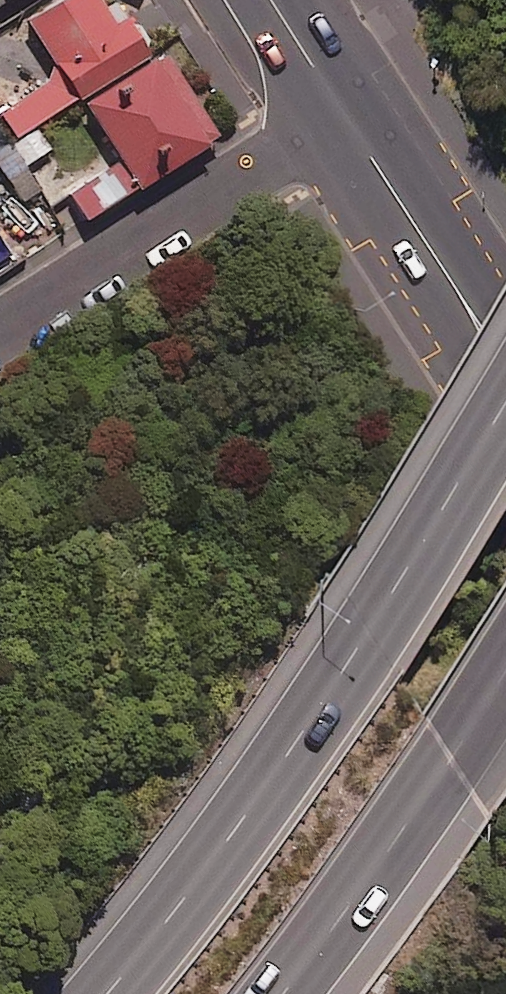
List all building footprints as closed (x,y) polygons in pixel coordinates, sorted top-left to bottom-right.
[(103,0),(53,0),(27,16),(61,70),(0,107),(0,112),(14,135),(82,93),(122,158),(72,189),(88,216),(219,134),(166,49),(154,57),(121,3),(109,10),(103,0)]
